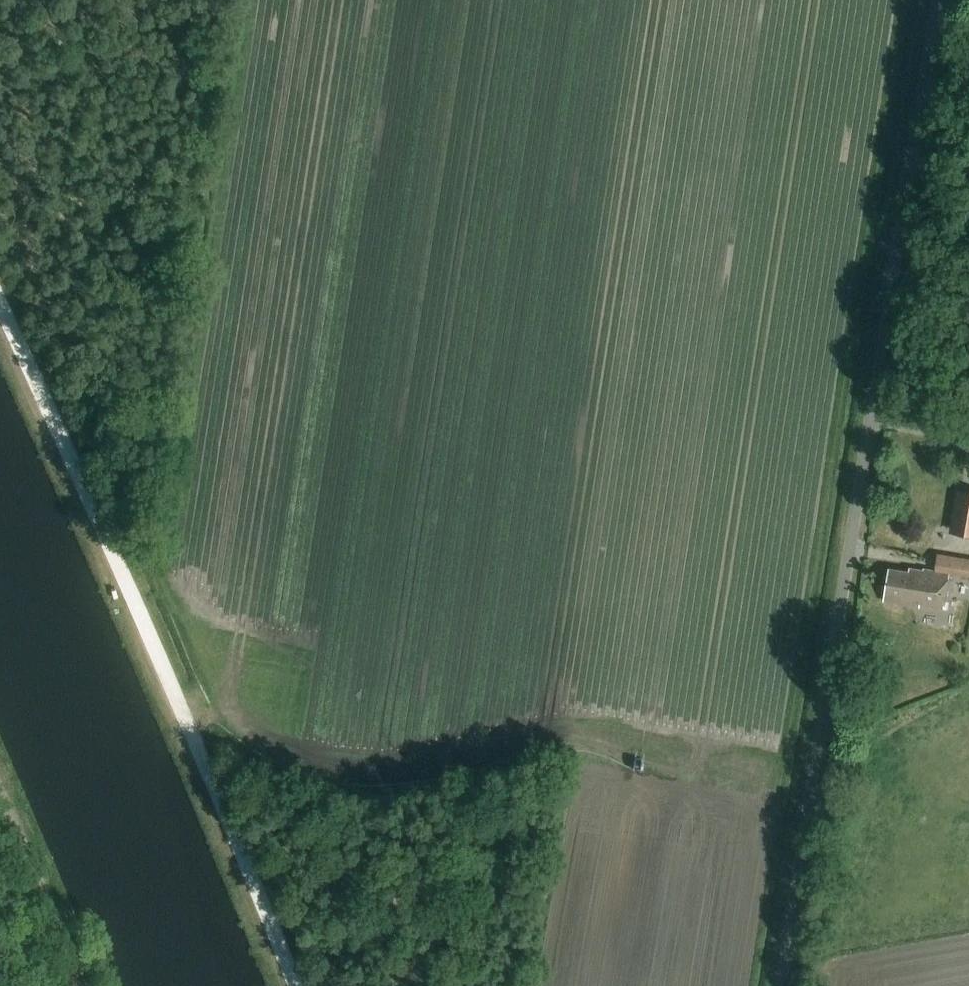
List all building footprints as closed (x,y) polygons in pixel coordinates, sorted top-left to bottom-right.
[(950,532),(968,535),(968,491),(957,489),(950,532)] [(951,575),(968,577),(968,559),(940,555),(938,571),(922,570),(922,574),(891,570),(887,602),(946,609),(951,575)]
